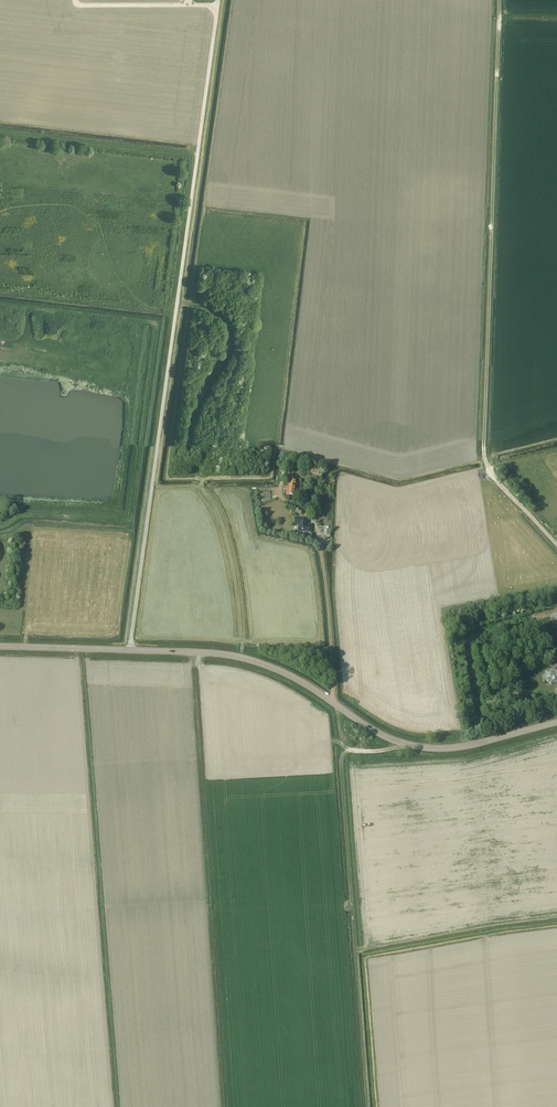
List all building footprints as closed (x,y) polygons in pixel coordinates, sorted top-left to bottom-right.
[(293,469),(296,470),(297,465),(294,464),(295,462),(288,461),(287,470),(293,471),(293,469)] [(322,469),(311,467),(310,473),(316,474),(316,477),(321,478),(322,469)] [(286,494),(295,495),(297,478),(290,477),(289,480),(288,480),(286,494)] [(311,532),(311,524),(307,524),(308,518),(296,517),(295,525),(300,525),(300,531),(311,532)] [(545,673),(546,676),(543,677),(544,682),(547,681),(548,684),(556,682),(556,670),(545,673)]
